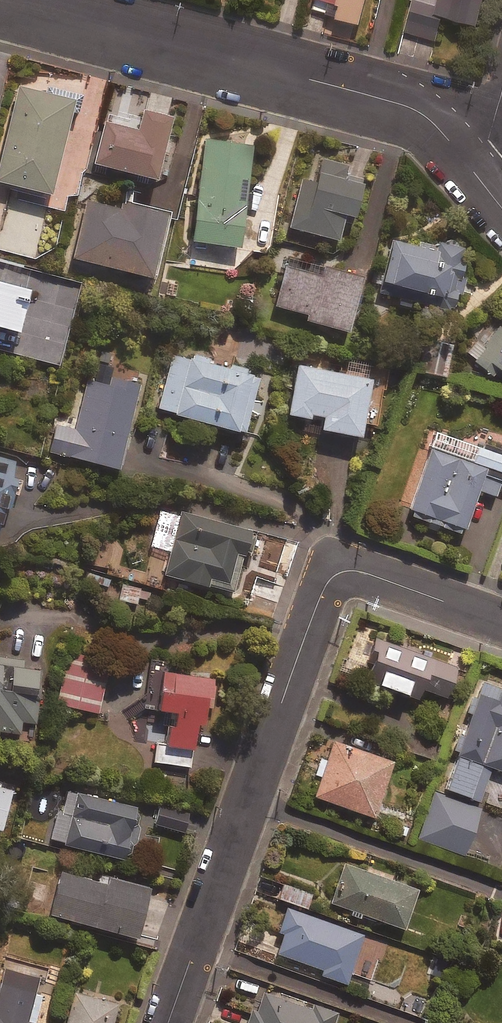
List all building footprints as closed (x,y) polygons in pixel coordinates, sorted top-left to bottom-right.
[(309,6),(358,19),(363,0),(311,0),(309,6)] [(404,30),(434,38),(442,11),(475,20),(480,0),(412,0),(404,30)] [(42,92),(16,85),(0,148),(0,181),(48,193),(68,111),(75,113),(80,93),(44,84),(42,92)] [(169,117),(143,110),(137,131),(104,122),(93,162),(153,178),(169,117)] [(251,145),(205,138),(190,240),(237,246),(251,145)] [(347,165),(319,158),(313,182),(302,179),(289,229),(336,241),(343,214),(352,216),(360,181),(344,177),(347,165)] [(117,208),(86,200),(72,257),(151,276),(167,212),(119,200),(117,208)] [(391,238),(376,298),(430,311),(432,304),(453,310),(466,256),(459,247),(448,242),(439,242),(428,247),(391,238)] [(320,276),(285,266),(275,306),(305,313),(303,319),(345,331),(359,279),(322,269),(320,276)] [(0,280),(0,325),(15,328),(24,286),(0,280)] [(494,322),(466,354),(492,377),(498,370),(501,373),(501,329),(494,322)] [(446,376),(452,344),(419,338),(413,370),(446,376)] [(258,373),(173,349),(157,409),(242,432),(258,373)] [(340,359),(337,372),(296,364),(286,413),(320,420),(319,428),(358,435),(360,422),(373,424),(382,381),(369,379),(372,365),(340,359)] [(139,381),(110,373),(108,385),(85,379),(73,426),(56,422),(48,451),(116,468),(139,381)] [(436,432),(408,514),(462,532),(477,489),(500,497),(501,490),(501,455),(436,432)] [(1,507),(6,508),(14,479),(10,478),(14,462),(0,459),(0,510),(1,507)] [(255,532),(180,512),(164,574),(231,592),(242,550),(250,552),(255,532)] [(283,585),(261,579),(256,596),(278,602),(283,585)] [(455,666),(377,641),(364,680),(423,700),(426,691),(445,697),(455,666)] [(108,665),(68,655),(56,703),(96,713),(108,665)] [(0,657),(0,732),(16,734),(18,720),(32,722),(38,670),(20,668),(21,660),(0,657)] [(208,696),(210,678),(130,668),(126,705),(169,711),(165,745),(156,743),(153,762),(188,766),(193,722),(200,723),(203,696),(208,696)] [(481,682),(445,789),(479,800),(490,767),(501,771),(501,689),(481,682)] [(326,760),(320,758),(313,776),(319,778),(313,796),(372,817),(392,761),(332,740),(326,760)] [(0,785),(0,821),(9,787),(0,785)] [(138,808),(62,789),(49,841),(123,859),(127,843),(134,844),(140,820),(135,819),(138,808)] [(479,809),(434,793),(418,839),(463,855),(479,809)] [(416,891),(345,864),(331,903),(402,929),(416,891)] [(91,880),(61,872),(50,914),(134,938),(148,888),(93,873),(91,880)] [(281,935),(275,953),(321,969),(319,975),(345,984),(362,935),(286,908),(277,933),(281,935)] [(0,984),(0,1022),(34,1022),(41,995),(0,984)] [(75,991),(65,1022),(112,1022),(118,1004),(75,991)] [(261,992),(254,1012),(251,1010),(246,1022),(333,1022),(336,1014),(310,1005),(309,1009),(261,992)]
